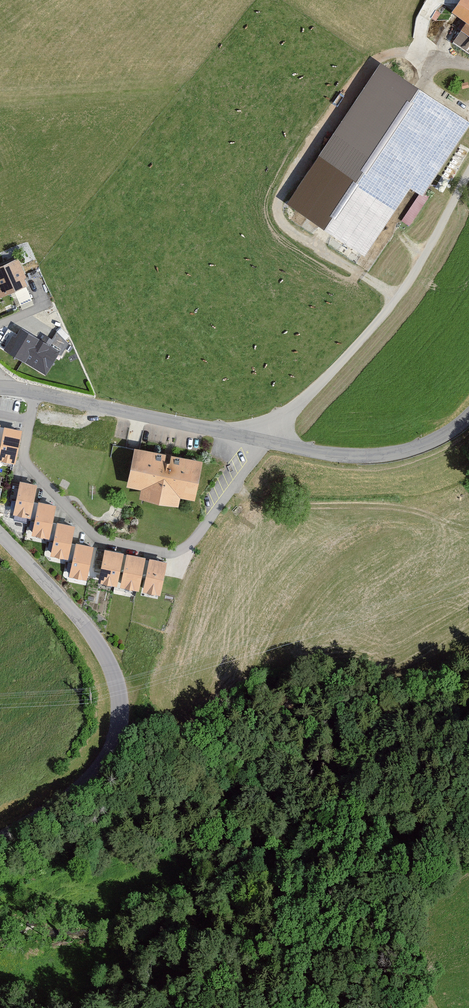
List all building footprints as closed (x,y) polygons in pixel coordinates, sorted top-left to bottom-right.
[(456,9),(468,18),(453,40),(468,51),(468,0),(462,0),(456,9)] [(283,197),(364,253),(410,186),(424,195),(468,129),(468,115),(381,55),(283,197)] [(0,265),(0,299),(31,285),(19,257),(0,265)] [(47,340),(18,321),(2,345),(44,373),(56,356),(60,356),(72,338),(56,327),(47,340)] [(5,421),(0,443),(0,455),(16,458),(23,425),(5,421)] [(206,457),(134,442),(125,485),(139,488),(138,494),(179,502),(181,493),(198,496),(206,457)] [(39,483),(19,479),(12,512),(32,516),(35,498),(39,483)] [(58,502),(35,498),(32,516),(29,533),(52,537),(56,518),(58,502)] [(75,522),(56,518),(52,537),(49,550),(68,554),(71,540),(75,522)] [(95,546),(71,540),(68,554),(64,572),(88,577),(95,546)] [(127,551),(105,547),(100,578),(120,582),(127,551)] [(149,556),(127,551),(120,582),(142,588),(149,556)] [(170,560),(149,556),(142,588),(163,592),(170,560)]
